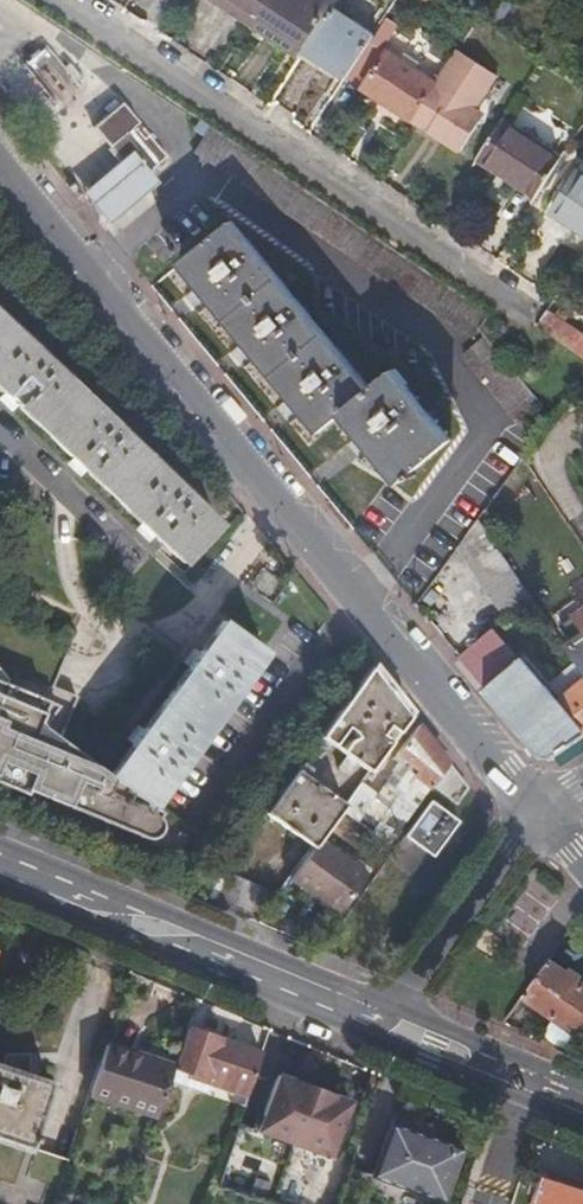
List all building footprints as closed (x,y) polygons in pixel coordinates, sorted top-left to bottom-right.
[(264,0),(231,0),(254,15),(264,0)] [(334,1),(334,0),(264,0),(254,15),(303,48),(330,8),(334,1)] [(346,76),(372,36),(330,8),(303,48),(298,56),(340,84),(346,76)] [(399,25),(385,16),(372,36),(346,76),(460,152),(484,116),(383,49),(399,25)] [(88,124),(132,179),(163,155),(117,99),(88,124)] [(559,159),(502,121),(479,157),(536,194),(559,159)] [(75,191),(103,222),(152,184),(126,150),(75,191)] [(582,233),(582,177),(576,173),(551,212),(582,233)] [(338,412),(397,483),(447,442),(389,370),(367,387),(228,218),(176,261),(316,431),(338,412)] [(579,331),(547,307),(536,324),(567,347),(579,331)] [(183,564),(218,528),(199,509),(139,452),(65,381),(0,319),(0,390),(183,564)] [(515,424),(540,405),(485,337),(460,356),(515,424)] [(522,477),(529,468),(521,457),(515,466),(522,477)] [(505,501),(522,477),(515,466),(497,489),(505,501)] [(477,519),(484,530),(505,501),(497,489),(477,519)] [(500,620),(532,601),(484,530),(477,519),(455,549),(500,620)] [(582,667),(582,609),(558,625),(571,644),(568,646),(582,667)] [(150,806),(262,653),(222,624),(197,658),(138,739),(110,776),(43,730),(40,722),(46,703),(0,684),(0,782),(27,793),(30,785),(71,801),(69,807),(145,839),(149,837),(156,835),(162,827),(159,816),(161,814),(150,806)] [(549,759),(582,735),(582,677),(549,627),(539,633),(561,667),(579,685),(556,703),(494,628),(465,651),(491,683),(485,688),(483,690),(524,738),(541,758),(549,759)] [(369,772),(410,716),(388,689),(370,667),(314,746),(320,750),(327,742),(333,746),(346,727),(360,737),(348,741),(340,752),(347,757),(339,767),(349,775),(357,763),(369,772)] [(375,836),(390,846),(433,787),(449,764),(434,746),(418,726),(393,760),(410,771),(396,791),(403,796),(375,836)] [(314,847),(320,840),(341,811),(345,805),(304,775),(310,768),(302,762),(265,813),(314,847)] [(457,804),(469,789),(449,764),(433,787),(457,804)] [(341,811),(358,823),(375,800),(357,788),(345,805),(341,811)] [(405,838),(433,859),(455,824),(428,804),(405,838)] [(341,914),(370,874),(320,840),(314,847),(291,879),(341,914)] [(203,900),(259,924),(279,897),(223,872),(203,900)] [(551,960),(552,959),(546,955),(542,960),(538,965),(544,970),(548,964),(551,960)] [(524,997),(582,1039),(582,984),(582,983),(582,981),(582,979),(572,970),(569,974),(551,960),(548,964),(544,970),(533,986),(524,997)] [(210,1072),(252,1085),(263,1051),(187,1026),(174,1066),(208,1077),(210,1072)] [(92,1095),(158,1116),(174,1066),(109,1046),(92,1095)] [(69,1159),(26,1145),(48,1080),(30,1073),(28,1052),(4,1052),(0,1064),(0,1203),(53,1203),(69,1159)] [(259,1131),(330,1156),(350,1101),(279,1075),(259,1131)] [(372,1179),(440,1203),(458,1151),(434,1143),(437,1135),(392,1120),(372,1179)] [(545,1177),(536,1203),(582,1203),(582,1190),(545,1177)]
